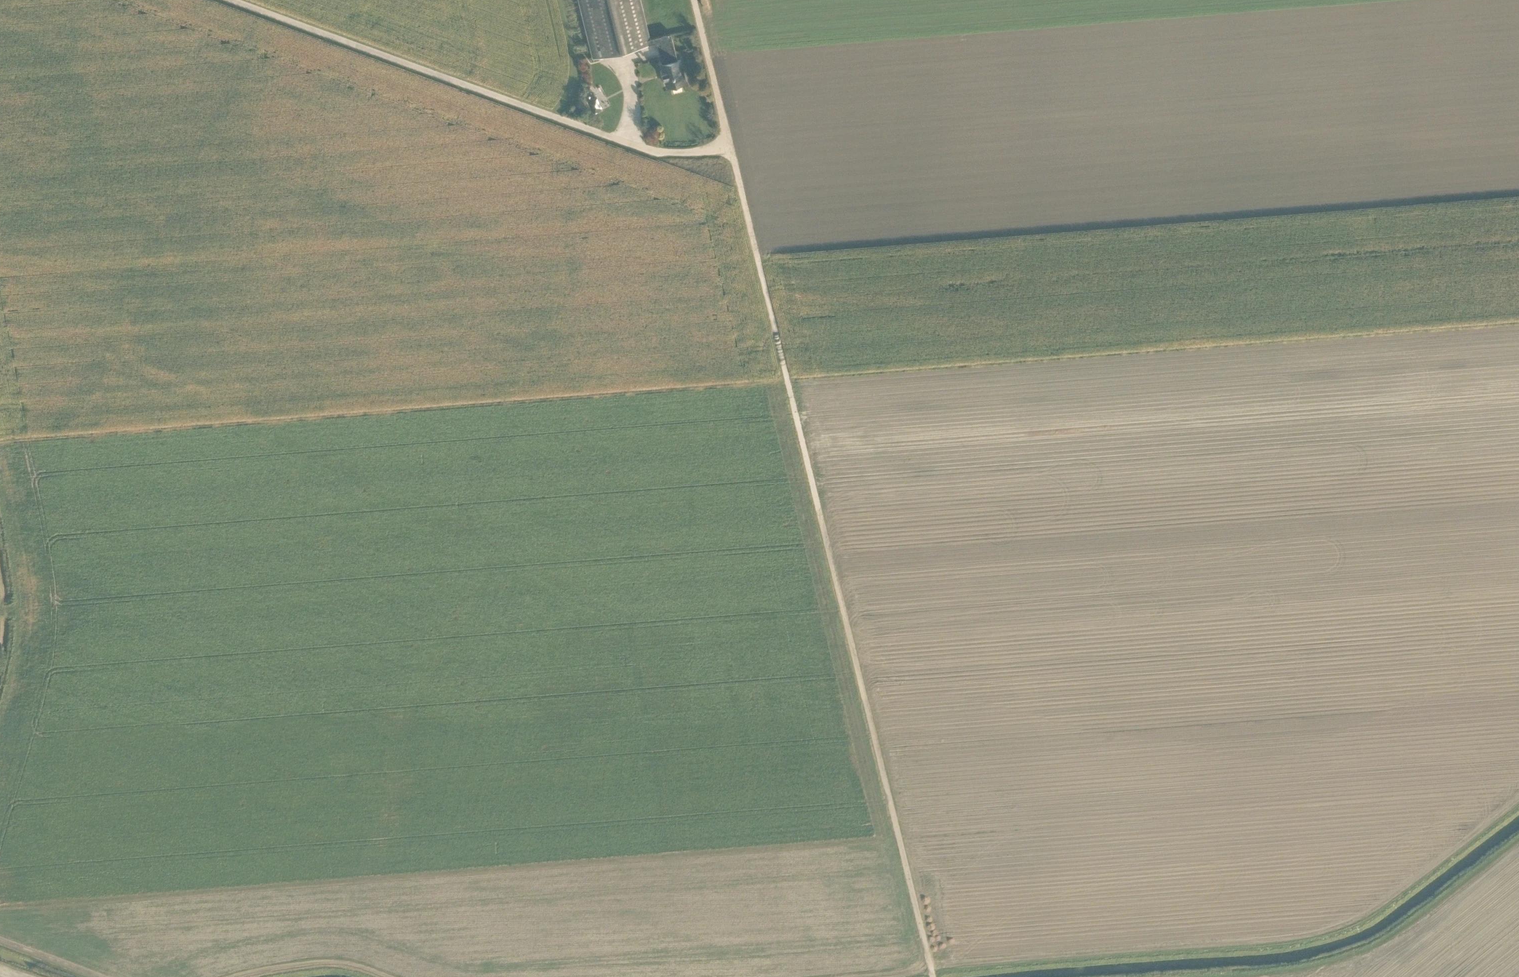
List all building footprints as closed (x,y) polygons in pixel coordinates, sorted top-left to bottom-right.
[(594,56),(659,40),(664,61),(661,62),(663,70),(662,70),(664,77),(665,77),(667,85),(673,84),(674,90),(682,88),(680,82),(686,80),(680,56),(677,57),(671,31),(649,37),(640,0),(580,0),(594,56)] [(593,113),(604,107),(597,94),(587,100),(593,113)]
